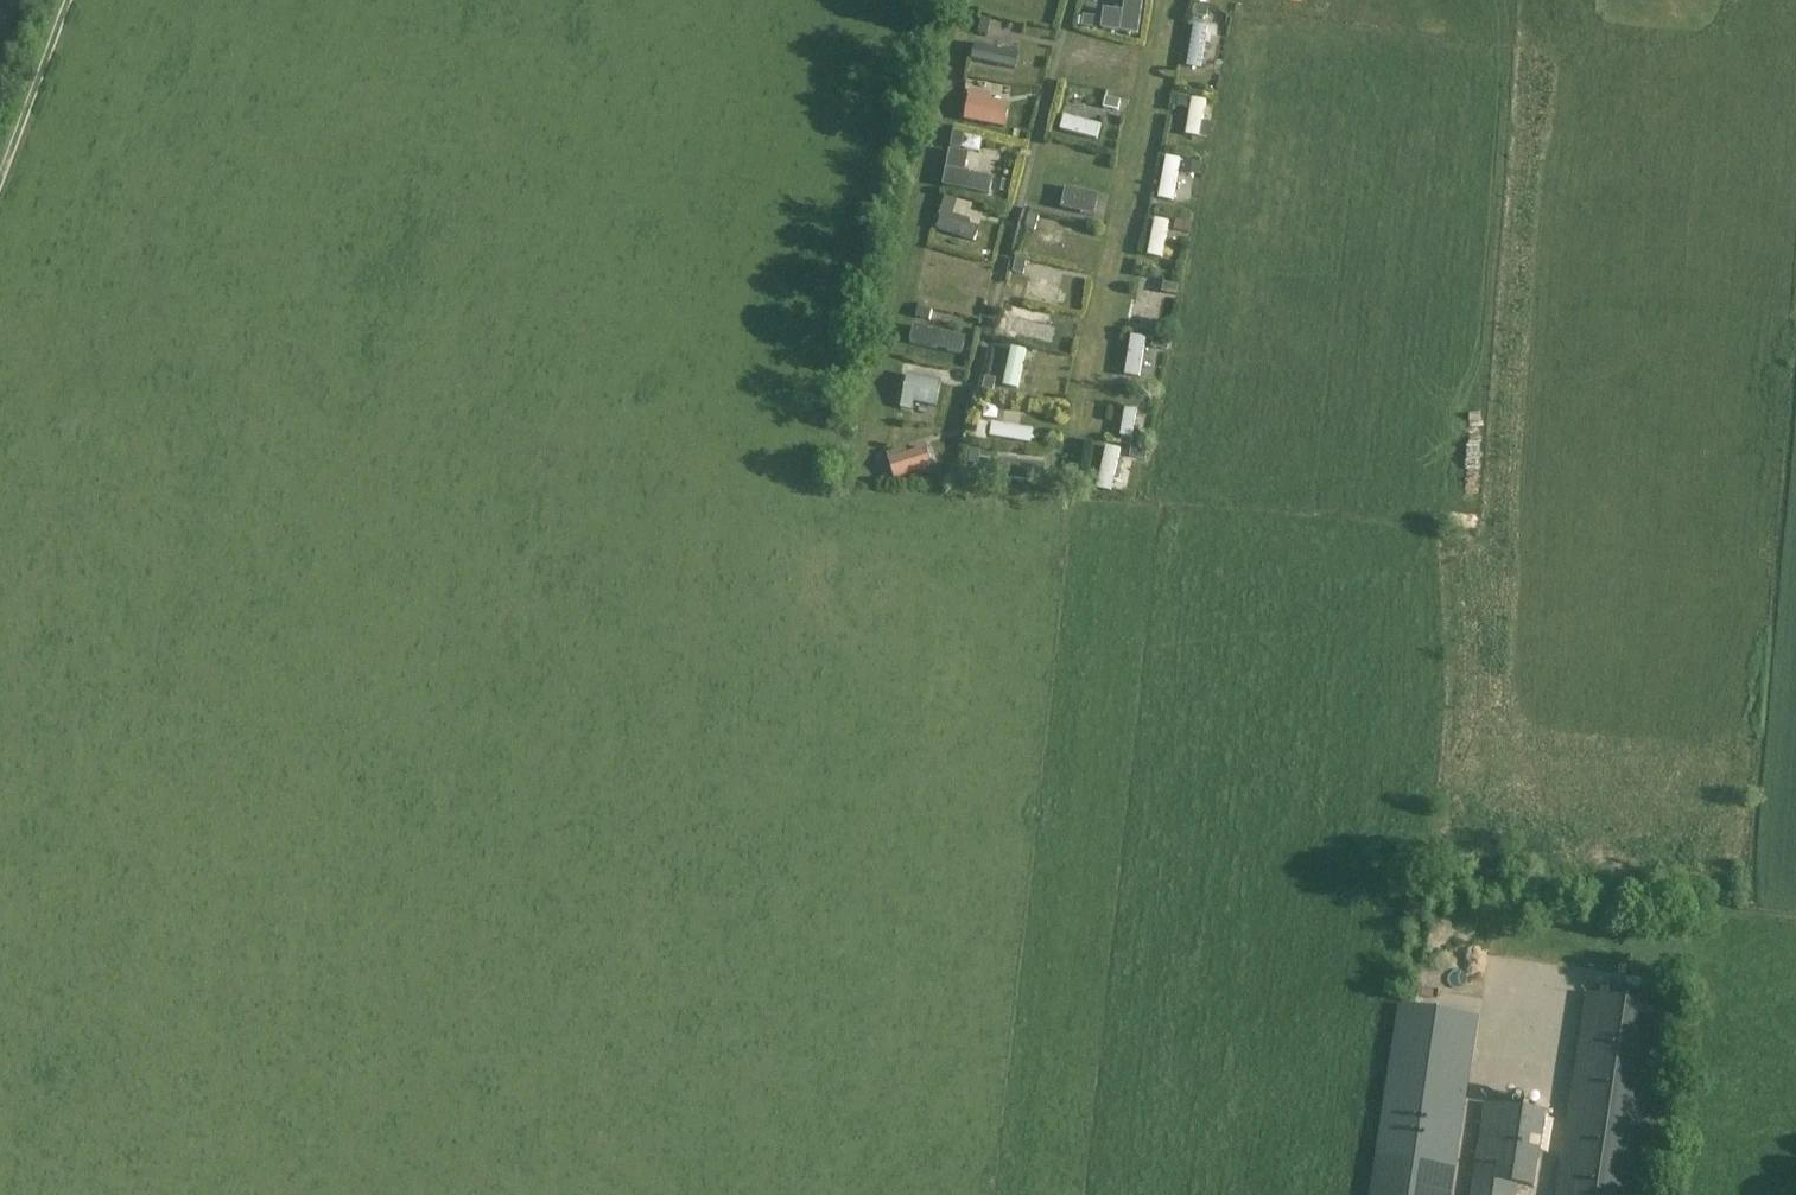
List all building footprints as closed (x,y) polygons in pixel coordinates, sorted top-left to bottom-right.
[(1195,57),(1204,13),(1187,9),(1177,53),(1195,57)] [(1035,25),(978,16),(974,37),(1032,46),(1035,25)] [(954,98),(1012,106),(1015,85),(957,77),(954,98)] [(1195,125),(1200,87),(1182,85),(1178,123),(1195,125)] [(1056,102),(1052,117),(1090,127),(1094,112),(1056,102)] [(1003,165),(1005,144),(947,138),(945,160),(1003,165)] [(1152,187),(1171,188),(1173,143),(1154,142),(1152,187)] [(1060,174),(1054,193),(1088,203),(1093,184),(1060,174)] [(1010,180),(982,178),(981,191),(1009,194),(1010,180)] [(1117,188),(1110,208),(1165,228),(1172,208),(1117,188)] [(1028,215),(1048,220),(1052,206),(1032,201),(1028,215)] [(995,207),(937,205),(936,226),(994,228),(995,207)] [(1021,241),(1065,249),(1068,234),(1024,226),(1021,241)] [(1108,259),(1103,280),(1160,293),(1164,272),(1108,259)] [(1052,291),(1056,275),(1023,267),(1019,282),(1052,291)] [(963,327),(989,317),(985,304),(958,314),(963,327)] [(1008,304),(1005,324),(1045,330),(1048,310),(1008,304)] [(1155,334),(1101,312),(1093,332),(1146,354),(1155,334)] [(957,352),(949,332),(894,351),(902,371),(957,352)] [(1007,376),(1017,342),(1004,338),(994,372),(1007,376)] [(1138,406),(1094,368),(1080,384),(1123,422),(1138,406)] [(893,458),(939,422),(926,406),(880,441),(893,458)] [(995,428),(977,416),(945,464),(962,476),(995,428)] [(1080,477),(1099,467),(1071,416),(1052,426),(1080,477)] [(1587,993),(1558,1194),(1640,1194),(1667,1005),(1587,993)] [(1480,1015),(1400,1003),(1371,1194),(1453,1194),(1480,1015)] [(1546,1112),(1484,1103),(1471,1194),(1534,1194),(1546,1112)]
